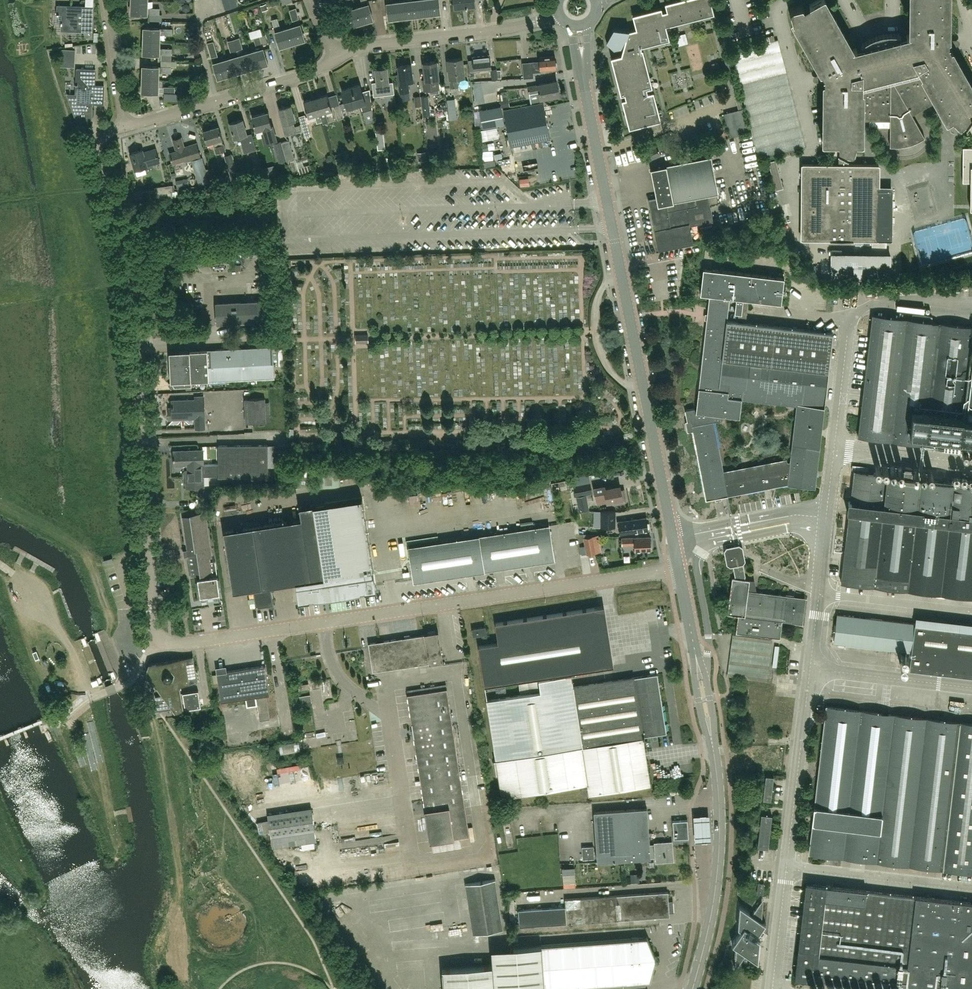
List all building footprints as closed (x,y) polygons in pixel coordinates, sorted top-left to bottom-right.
[(135,0),(132,0),(131,13),(147,14),(147,13),(159,14),(159,8),(147,8),(147,1),(135,0)] [(223,3),(225,9),(237,5),(235,0),(234,0),(223,3)] [(356,7),(349,9),(346,0),(340,0),(343,11),(348,26),(360,22),(356,7)] [(360,22),(373,19),(368,4),(367,0),(361,0),(362,5),(356,7),(360,22)] [(399,1),(392,2),(392,0),(386,0),(387,3),(388,18),(401,17),(399,1)] [(401,17),(414,15),(412,0),(410,0),(399,1),(401,17)] [(414,15),(427,14),(426,0),(412,0),(414,15)] [(427,14),(440,12),(439,0),(426,0),(427,14)] [(455,10),(475,7),(475,0),(453,0),(455,10)] [(662,11),(661,7),(633,15),(636,29),(641,46),(670,39),(666,26),(714,13),(711,0),(676,0),(665,3),(667,10),(662,11)] [(851,152),(853,152),(854,150),(856,142),(862,143),(862,120),(890,120),(890,146),(894,146),(898,146),(902,146),(906,145),(910,144),(914,143),(918,141),(921,139),(925,137),(912,115),(936,101),(948,120),(953,118),(958,123),(960,124),(962,124),(965,120),(971,133),(971,84),(952,48),(950,39),(950,0),(911,0),(910,34),(900,37),(901,34),(892,33),(884,33),(881,34),(876,35),(868,39),(861,44),(863,47),(853,49),(825,0),(818,0),(804,8),(802,5),(792,7),(791,9),(790,11),(792,19),(791,19),(821,72),(823,81),(823,142),(839,142),(839,164),(803,164),(802,240),(892,240),(893,186),(879,186),(879,164),(847,164),(847,151),(851,152)] [(92,31),(93,6),(57,5),(57,13),(62,13),(61,30),(92,31)] [(288,27),(292,42),(305,39),(300,24),(296,8),(290,10),(295,25),(288,27)] [(288,27),(281,29),(277,18),(272,19),(279,46),(292,42),(288,27)] [(223,36),(227,34),(229,40),(234,39),(229,20),(219,23),(223,36)] [(144,40),(160,41),(160,34),(172,34),(173,21),(160,21),(160,27),(144,27),(144,40)] [(661,120),(654,91),(648,93),(647,89),(653,87),(643,49),(642,50),(641,46),(636,29),(629,30),(629,29),(613,28),(607,43),(615,50),(623,48),(621,55),(611,57),(621,95),(625,94),(626,98),(622,99),(629,128),(661,120)] [(259,36),(262,45),(268,44),(265,34),(259,36)] [(251,52),(255,67),(268,63),(263,48),(262,45),(259,36),(254,38),(257,50),(251,52)] [(255,67),(251,52),(244,54),(239,38),(234,39),(243,70),(255,67)] [(226,59),(230,74),(243,70),(234,39),(228,41),(233,57),(226,59)] [(162,54),(161,60),(171,60),(172,48),(159,48),(160,41),(144,40),(143,53),(162,54)] [(212,57),(217,55),(213,41),(207,43),(212,57)] [(760,161),(806,148),(777,42),(731,54),(760,161)] [(74,66),(75,50),(62,49),(62,53),(67,54),(66,66),(74,66)] [(723,53),(731,84),(736,82),(728,51),(723,53)] [(491,67),(490,55),(473,57),(473,59),(468,59),(470,81),(480,80),(479,71),(480,71),(479,68),(491,67)] [(556,69),(556,67),(557,66),(557,63),(555,62),(555,56),(539,57),(539,61),(522,63),(524,78),(533,77),(533,72),(541,71),(540,70),(556,69)] [(457,77),(465,76),(462,58),(447,60),(449,78),(450,78),(451,88),(458,87),(457,77)] [(230,74),(226,59),(213,63),(217,78),(230,74)] [(143,65),(142,78),(158,79),(158,72),(171,73),(171,60),(161,60),(161,66),(143,65)] [(437,78),(439,78),(437,61),(423,62),(425,80),(423,80),(424,90),(439,89),(437,78)] [(408,81),(413,81),(411,64),(398,66),(400,80),(399,80),(400,93),(409,92),(408,81)] [(374,96),(394,93),(393,81),(389,82),(387,67),(375,68),(377,81),(372,82),(374,96)] [(103,104),(104,86),(93,85),(93,78),(95,79),(96,69),(77,68),(76,83),(75,83),(75,85),(76,85),(75,102),(103,104)] [(158,86),(158,79),(142,78),(142,92),(157,92),(158,86)] [(537,85),(528,86),(529,94),(531,102),(541,100),(540,99),(559,95),(557,80),(537,84),(537,85)] [(374,122),(372,108),(370,89),(362,91),(360,84),(342,90),(348,108),(361,104),(367,124),(374,122)] [(329,122),(326,111),(332,109),(328,94),(316,97),(323,121),(323,123),(329,122)] [(423,116),(430,115),(428,95),(421,96),(423,116)] [(323,121),(316,97),(304,101),(308,116),(316,114),(318,122),(323,121)] [(543,102),(504,110),(511,146),(550,138),(543,102)] [(338,119),(344,118),(339,104),(334,106),(338,119)] [(296,132),(301,130),(300,125),(295,126),(293,121),(295,120),(290,105),(279,108),(283,120),(281,121),(284,132),(290,130),(291,134),(296,132)] [(480,110),(483,127),(505,123),(501,106),(480,110)] [(743,108),(724,113),(730,137),(749,132),(743,108)] [(265,143),(275,140),(276,140),(273,125),(271,126),(267,112),(252,116),(256,130),(263,128),(265,138),(264,138),(265,143)] [(305,137),(311,135),(305,114),(299,116),(305,137)] [(245,152),(256,149),(252,133),(247,135),(242,119),(230,123),(234,138),(240,136),(245,152)] [(216,153),(225,150),(222,138),(218,126),(203,130),(207,143),(213,141),(216,153)] [(185,161),(200,157),(196,143),(184,146),(181,137),(173,140),(176,151),(169,153),(172,163),(185,159),(185,161)] [(289,140),(282,142),(287,161),(294,159),(289,140)] [(286,160),(281,141),(274,143),(279,162),(286,160)] [(646,160),(659,154),(655,145),(642,151),(646,160)] [(963,147),(963,182),(971,182),(970,208),(971,209),(971,147),(963,147)] [(147,166),(160,162),(156,148),(143,152),(142,149),(130,153),(135,170),(147,167),(147,166)] [(235,183),(240,181),(231,153),(224,155),(232,182),(234,181),(235,183)] [(713,163),(738,161),(737,153),(712,155),(713,163)] [(210,182),(202,157),(191,160),(199,185),(210,182)] [(651,169),(656,198),(683,192),(690,226),(713,221),(710,204),(717,202),(716,194),(718,193),(711,157),(667,166),(651,169)] [(621,161),(624,170),(630,169),(627,159),(621,161)] [(172,185),(155,187),(156,199),(173,197),(172,189),(172,185)] [(693,243),(690,226),(683,192),(656,198),(649,199),(659,250),(693,243)] [(831,256),(830,277),(860,277),(861,257),(831,256)] [(700,293),(710,294),(729,297),(736,297),(735,312),(742,312),(743,304),(748,305),(748,299),(781,303),(784,276),(703,267),(700,293)] [(249,293),(258,293),(259,283),(249,283),(249,293)] [(729,297),(710,294),(703,356),(723,359),(727,320),(729,297)] [(217,323),(266,321),(265,300),(216,303),(217,323)] [(858,436),(924,443),(959,447),(959,445),(971,447),(971,327),(930,322),(931,316),(911,314),(910,319),(873,315),(861,409),(858,436)] [(788,484),(815,487),(833,332),(727,320),(723,359),(703,356),(696,412),(695,411),(694,408),(685,409),(688,426),(691,425),(706,500),(788,484)] [(192,387),(192,381),(274,376),(273,347),(169,352),(171,382),(172,382),(175,387),(174,387),(175,388),(192,387)] [(172,419),(173,419),(173,418),(195,418),(196,423),(195,423),(195,424),(196,424),(196,428),(195,428),(205,428),(204,397),(195,397),(195,399),(172,400),(172,408),(170,408),(169,409),(170,417),(171,418),(172,418),(172,419)] [(271,421),(270,402),(265,402),(265,398),(244,399),(245,423),(266,422),(266,421),(271,421)] [(188,474),(186,474),(186,487),(204,486),(203,476),(218,475),(218,476),(268,476),(267,445),(218,445),(218,463),(213,464),(204,464),(188,465),(188,474)] [(174,466),(188,465),(204,464),(203,449),(173,450),(174,466)] [(841,583),(971,598),(971,484),(911,477),(913,468),(904,467),(903,476),(888,474),(854,470),(851,501),(848,501),(847,511),(847,512),(849,512),(841,583)] [(589,482),(574,485),(576,495),(591,492),(589,482)] [(604,486),(594,488),(596,497),(605,495),(607,501),(614,500),(614,503),(626,501),(624,489),(621,490),(620,486),(605,488),(604,486)] [(253,526),(223,530),(233,591),(253,588),(256,605),(259,605),(273,603),(271,585),(296,581),(299,601),(310,599),(310,598),(314,598),(314,599),(322,598),(322,597),(330,595),(330,597),(346,595),(361,591),(361,590),(365,590),(365,591),(376,589),(374,574),(373,574),(372,570),(373,570),(362,498),(313,505),(299,507),(301,519),(253,526)] [(405,508),(409,524),(415,523),(411,507),(405,508)] [(615,511),(601,511),(601,527),(611,527),(611,521),(615,521),(615,511)] [(191,576),(197,575),(203,574),(217,572),(215,561),(210,562),(209,557),(211,557),(205,512),(191,514),(191,516),(183,517),(191,576)] [(631,519),(618,521),(620,534),(648,530),(647,517),(631,519)] [(414,581),(554,560),(549,525),(409,546),(414,581)] [(596,552),(593,536),(584,537),(587,553),(596,552)] [(635,551),(651,550),(651,536),(634,537),(622,538),(622,544),(634,544),(635,551)] [(805,597),(757,591),(748,590),(749,579),(745,579),(745,576),(741,554),(738,555),(737,548),(727,550),(729,558),(732,557),(735,578),(732,577),(728,613),(738,615),(736,632),(780,637),(782,620),(802,623),(805,597)] [(203,574),(204,574),(204,577),(197,578),(200,596),(220,593),(217,575),(217,572),(203,574)] [(595,607),(495,623),(498,642),(478,645),(485,686),(604,667),(595,607)] [(834,643),(911,652),(909,669),(971,677),(971,630),(915,623),(838,614),(834,643)] [(473,635),(486,633),(485,627),(472,629),(473,635)] [(369,644),(373,671),(429,662),(442,660),(438,631),(425,633),(425,634),(369,643),(369,644)] [(767,683),(773,641),(733,636),(727,678),(767,683)] [(193,655),(193,658),(150,664),(151,665),(149,671),(157,682),(151,683),(152,689),(154,689),(157,707),(172,704),(176,710),(182,709),(183,710),(179,685),(197,682),(197,683),(198,683),(193,655)] [(256,696),(267,695),(269,694),(265,665),(217,672),(221,702),(246,698),(247,706),(257,705),(256,696)] [(541,691),(487,700),(502,797),(587,784),(588,794),(650,785),(643,736),(652,735),(657,734),(666,733),(657,673),(573,686),(541,691)] [(407,694),(430,842),(431,841),(460,837),(469,836),(447,688),(446,688),(407,694)] [(185,709),(201,707),(198,690),(182,693),(185,709)] [(312,705),(312,704),(310,694),(300,696),(301,707),(312,705)] [(267,695),(256,696),(260,720),(270,719),(267,695)] [(809,854),(971,873),(971,723),(827,706),(809,854)] [(281,754),(301,751),(299,740),(279,743),(281,754)] [(771,800),(774,776),(766,775),(763,799),(771,800)] [(651,858),(649,845),(647,808),(594,811),(597,861),(651,858)] [(311,809),(268,815),(271,838),(289,835),(290,844),(316,840),(314,831),(311,809)] [(711,838),(709,811),(693,812),(695,839),(711,838)] [(772,816),(772,815),(762,814),(762,815),(758,847),(758,846),(758,847),(768,848),(772,816)] [(269,820),(262,821),(264,833),(270,832),(269,820)] [(674,839),(689,838),(688,820),(673,821),(674,839)] [(656,861),(673,860),(672,841),(655,842),(655,845),(649,845),(651,858),(656,857),(656,861)] [(473,934),(503,929),(495,879),(465,884),(473,934)] [(806,883),(795,978),(861,986),(887,988),(971,988),(971,902),(806,883)] [(518,910),(519,927),(670,916),(668,891),(565,899),(565,906),(518,910)] [(758,961),(760,938),(757,936),(759,933),(761,935),(764,930),(762,929),(766,923),(762,920),(763,908),(757,907),(752,913),(740,905),(738,927),(741,930),(732,943),(736,946),(735,968),(736,958),(741,959),(746,952),(758,961)] [(647,938),(541,945),(544,988),(650,980),(650,981),(655,961),(655,956),(647,937),(647,938)] [(493,965),(442,969),(444,988),(495,988),(493,965)] [(741,988),(750,988),(751,973),(741,973),(741,988)]
